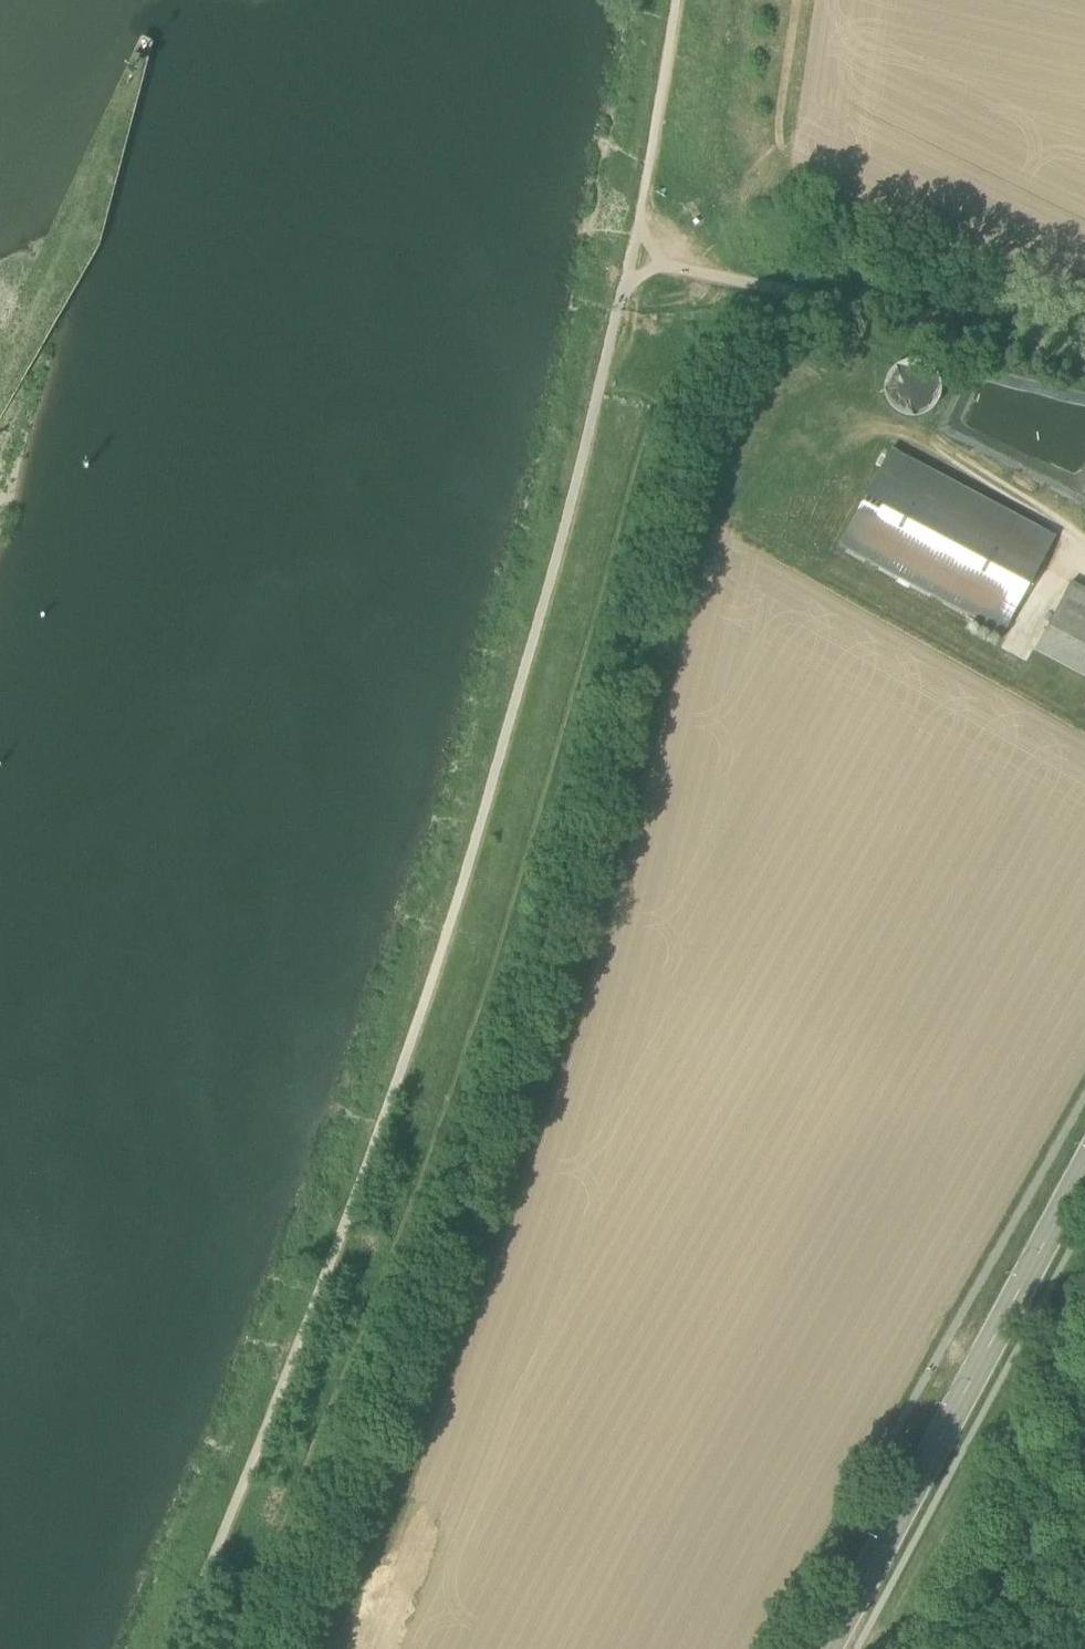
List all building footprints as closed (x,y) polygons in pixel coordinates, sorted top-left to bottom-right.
[(891,448),(839,546),(1003,634),(1056,536),(891,448)] [(1073,583),(1035,653),(1084,679),(1084,590),(1073,583)]
